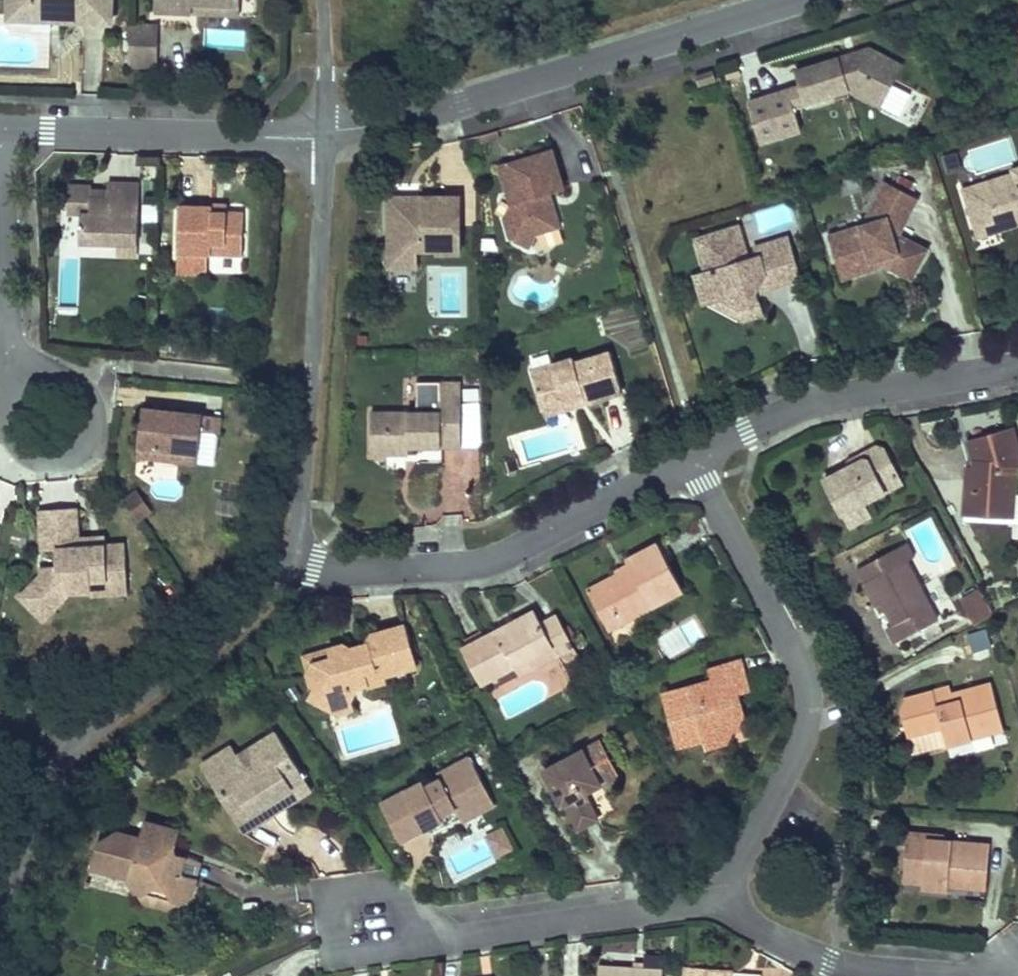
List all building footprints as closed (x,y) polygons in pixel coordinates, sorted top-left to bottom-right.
[(111,0),(9,0),(9,1),(31,2),(31,17),(111,18),(111,0)] [(244,0),(158,0),(158,10),(195,10),(195,0),(244,1),(244,0)] [(195,0),(195,10),(244,12),(244,1),(195,0)] [(9,1),(9,16),(31,17),(31,2),(9,1)] [(158,24),(130,24),(129,64),(157,64),(158,24)] [(206,46),(245,46),(245,28),(206,28),(206,46)] [(870,49),(796,71),(805,104),(851,90),(870,85),(888,95),(903,68),(870,49)] [(717,79),(714,69),(697,74),(700,84),(717,79)] [(881,108),(888,95),(870,85),(851,90),(881,108)] [(551,149),(499,165),(511,203),(504,217),(509,235),(528,245),(536,232),(559,225),(549,192),(563,188),(551,149)] [(999,234),(1015,229),(1017,224),(1017,169),(1015,170),(1016,174),(1012,175),(963,190),(975,228),(995,222),(999,234)] [(140,241),(142,179),(109,178),(109,186),(108,195),(93,194),(91,194),(90,210),(82,210),(81,240),(120,241),(140,241)] [(93,182),(69,182),(69,210),(82,210),(90,210),(91,194),(93,194),(93,186),(93,182)] [(881,262),(883,269),(911,283),(927,251),(899,236),(918,201),(883,183),(861,226),(826,236),(836,268),(867,258),(869,265),(881,262)] [(109,186),(93,186),(93,194),(108,195),(109,186)] [(457,253),(457,195),(386,195),(385,249),(413,249),(414,249),(421,249),(421,245),(435,245),(435,249),(435,253),(457,253)] [(230,209),(230,198),(213,198),(213,201),(213,209),(230,209)] [(247,251),(247,210),(230,209),(213,209),(213,201),(180,201),(179,250),(247,251)] [(995,222),(975,228),(978,240),(999,234),(995,222)] [(721,298),(739,309),(743,322),(762,316),(755,294),(755,293),(759,287),(766,284),(767,289),(798,279),(786,239),(755,248),(758,258),(748,262),(737,228),(695,241),(706,275),(695,278),(703,304),(709,302),(721,298)] [(140,254),(140,241),(120,241),(120,254),(140,254)] [(116,257),(116,245),(83,245),(83,257),(116,257)] [(413,249),(385,249),(385,267),(414,267),(414,249),(413,249)] [(212,270),(244,268),(243,255),(211,257),(212,270)] [(867,258),(836,268),(840,282),(883,269),(881,262),(869,265),(867,258)] [(766,284),(759,287),(755,293),(767,289),(766,284)] [(721,298),(709,302),(743,322),(739,309),(721,298)] [(583,392),(585,399),(622,388),(609,348),(574,359),(572,354),(530,367),(542,405),(583,392)] [(480,383),(464,383),(466,446),(481,446),(480,383)] [(404,445),(459,445),(458,392),(437,392),(437,409),(399,409),(399,424),(382,424),(382,452),(385,452),(404,452),(404,445)] [(585,399),(583,392),(542,405),(544,412),(585,399)] [(220,433),(222,415),(144,407),(140,445),(177,448),(175,460),(199,462),(202,431),(220,433)] [(399,424),(399,409),(368,409),(369,452),(382,452),(382,424),(399,424)] [(961,512),(1017,515),(1017,461),(1007,429),(968,442),(975,459),(964,463),(961,512)] [(957,447),(964,463),(975,459),(968,442),(957,447)] [(140,445),(139,456),(175,460),(177,448),(140,445)] [(856,463),(819,484),(838,519),(858,508),(898,485),(879,451),(873,447),(858,456),(856,463)] [(140,491),(127,501),(141,520),(154,511),(140,491)] [(858,508),(838,519),(845,532),(865,521),(858,508)] [(80,535),(79,509),(41,511),(42,551),(55,551),(56,566),(41,566),(41,572),(19,595),(39,613),(59,590),(78,590),(91,590),(91,581),(128,579),(126,543),(105,544),(80,545),(80,535)] [(961,512),(961,521),(1017,524),(1017,515),(961,512)] [(105,544),(105,534),(80,535),(80,545),(105,544)] [(942,615),(909,555),(916,551),(907,536),(859,563),(881,603),(888,599),(900,619),(892,623),(900,638),(942,615)] [(611,578),(633,618),(695,585),(669,537),(637,555),(640,562),(611,578)] [(619,625),(633,618),(611,578),(597,585),(619,625)] [(128,595),(128,579),(91,581),(91,590),(91,596),(128,595)] [(983,586),(960,593),(969,624),(992,618),(983,586)] [(59,590),(39,613),(48,622),(78,590),(59,590)] [(544,606),(474,644),(496,684),(528,667),(566,646),(551,619),(544,606)] [(567,610),(551,619),(566,646),(528,667),(532,673),(586,644),(567,610)] [(427,659),(416,617),(388,625),(381,637),(365,643),(357,638),(345,641),(347,651),(332,655),(325,667),(330,683),(324,696),(339,705),(358,698),(368,675),(378,672),(380,678),(398,672),(396,668),(427,659)] [(987,628),(968,633),(972,651),(991,646),(987,628)] [(347,651),(345,641),(319,649),(325,667),(332,655),(347,651)] [(675,692),(690,744),(717,737),(736,732),(742,721),(758,716),(752,690),(763,687),(754,657),(723,666),(726,677),(675,692)] [(1002,713),(993,679),(949,690),(935,694),(933,686),(905,693),(901,708),(906,729),(945,719),(950,739),(973,733),(970,722),(1002,713)] [(947,682),(933,686),(935,694),(949,690),(947,682)] [(358,698),(339,705),(349,712),(360,708),(358,698)] [(1005,724),(1002,713),(970,722),(973,733),(1005,724)] [(742,721),(736,732),(717,737),(718,745),(742,738),(749,727),(761,724),(758,716),(742,721)] [(253,751),(223,771),(253,818),(320,774),(289,728),(253,751)] [(927,751),(946,747),(942,730),(924,734),(927,751)] [(613,735),(556,766),(575,800),(577,798),(599,837),(617,827),(597,790),(616,780),(609,767),(626,758),(613,735)] [(215,760),(223,771),(253,751),(246,740),(215,760)] [(438,779),(395,802),(415,838),(455,817),(453,814),(469,805),(473,812),(489,804),(492,810),(509,801),(484,754),(453,771),(454,775),(440,783),(438,779)] [(633,771),(626,758),(609,767),(616,780),(633,771)] [(326,785),(320,774),(253,818),(260,828),(326,785)] [(489,804),(473,812),(476,818),(492,810),(489,804)] [(189,848),(195,823),(161,815),(157,830),(132,825),(115,836),(109,865),(144,873),(152,886),(196,897),(208,890),(213,870),(185,864),(189,848)] [(525,823),(508,832),(518,853),(536,844),(525,823)] [(989,835),(930,831),(931,825),(908,823),(904,875),(922,876),(922,882),(948,884),(949,879),(949,873),(986,875),(989,835)] [(185,864),(213,870),(216,854),(189,848),(185,864)] [(986,882),(986,875),(949,873),(949,879),(986,882)] [(819,894),(805,889),(800,904),(815,908),(819,894)] [(676,958),(612,953),(611,975),(675,975),(676,958)] [(694,955),(692,975),(770,975),(741,973),(743,958),(694,955)]
